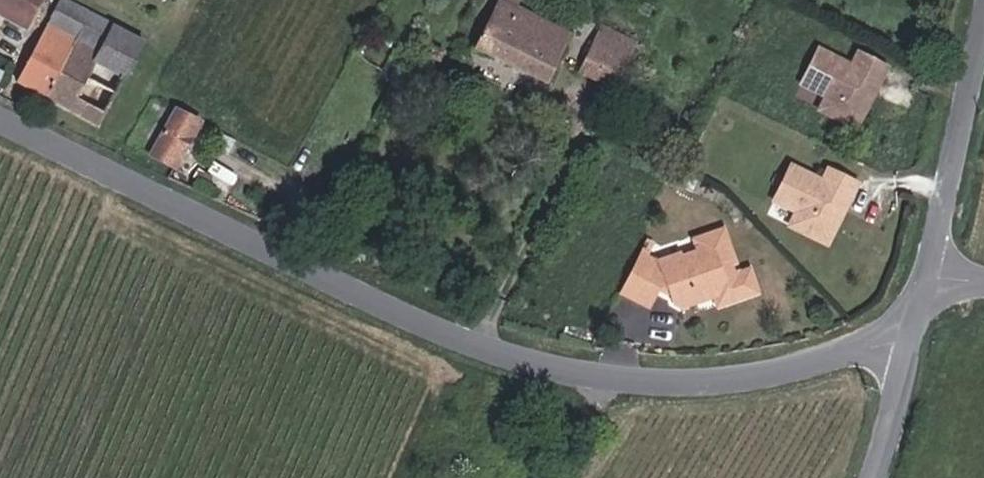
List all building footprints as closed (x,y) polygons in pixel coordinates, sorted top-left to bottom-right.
[(36,10),(41,0),(16,0),(36,10)] [(56,79),(100,0),(62,0),(28,64),(56,79)] [(144,42),(115,27),(125,8),(110,0),(100,0),(56,79),(111,108),(144,42)] [(574,33),(520,7),(524,0),(503,0),(474,58),(544,93),(574,33)] [(115,27),(144,42),(153,23),(125,8),(115,27)] [(590,52),(604,59),(618,33),(602,25),(590,52)] [(604,59),(624,69),(637,43),(618,33),(604,59)] [(852,61),(817,45),(799,84),(827,97),(819,114),(862,134),(894,66),(858,49),(852,61)] [(152,158),(180,175),(211,124),(183,107),(152,158)] [(824,179),(790,163),(772,201),(798,213),(791,229),(831,248),(861,184),(829,168),(824,179)] [(656,226),(636,266),(651,273),(660,257),(672,263),(673,260),(682,265),(687,280),(697,285),(712,280),(710,273),(723,269),(728,283),(771,268),(763,242),(752,246),(737,202),(690,218),(693,227),(671,234),(656,226)] [(672,263),(660,257),(651,273),(663,279),(672,263)] [(723,269),(710,273),(712,280),(715,287),(728,283),(723,269)]
